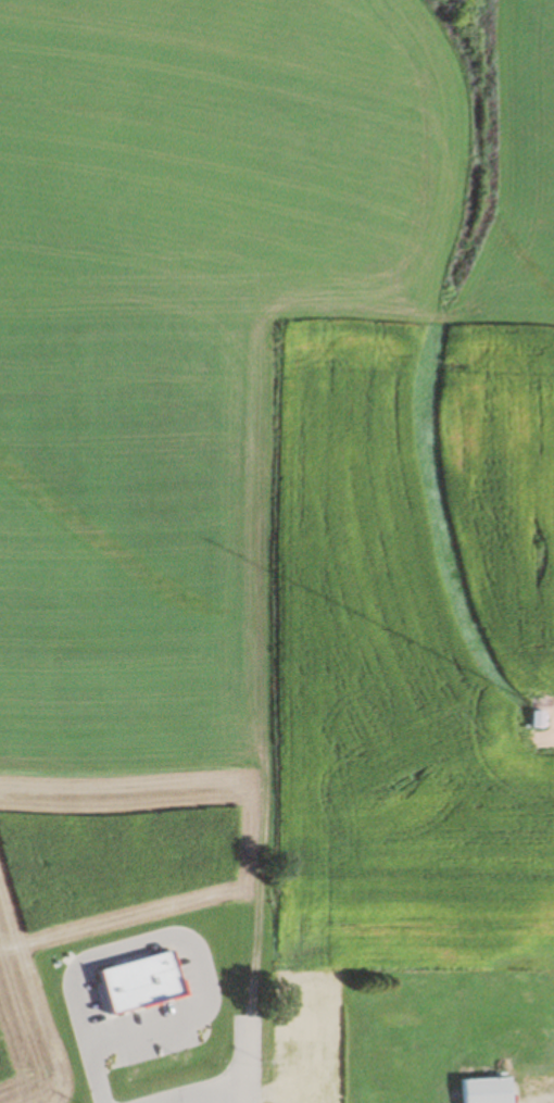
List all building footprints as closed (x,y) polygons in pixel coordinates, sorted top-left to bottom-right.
[(544,711),(528,711),(528,727),(544,727),(544,711)] [(506,1078),(454,1079),(455,1102),(507,1102),(506,1078)]
